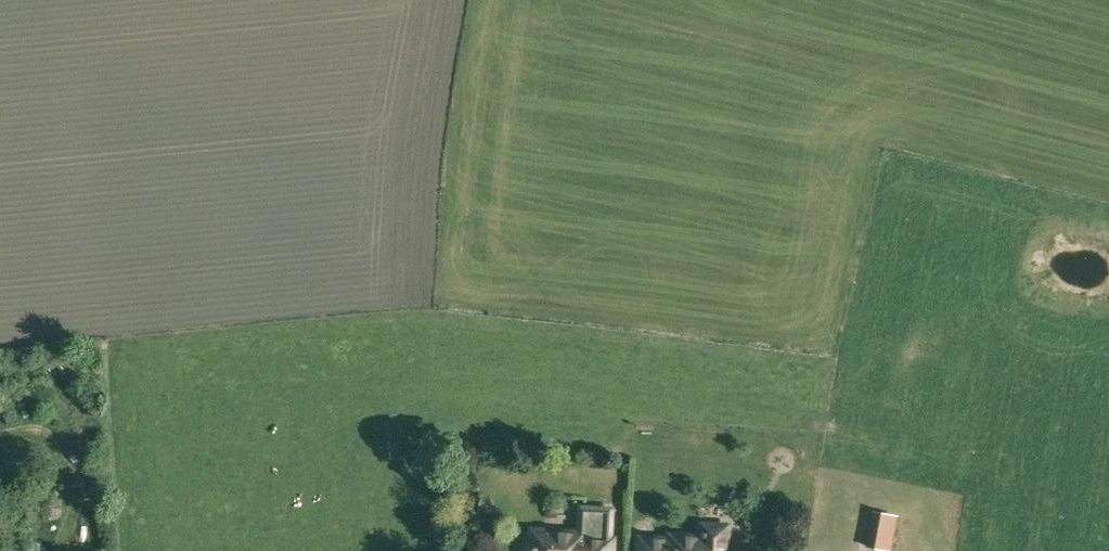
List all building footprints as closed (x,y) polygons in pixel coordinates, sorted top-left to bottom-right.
[(612,538),(609,538),(610,509),(580,507),(578,532),(535,530),(535,533),(530,533),(530,537),(526,540),(524,543),(523,550),(612,550),(612,538)] [(893,527),(895,515),(873,511),(871,522),(872,523),(867,545),(888,549),(892,527),(893,527)] [(669,539),(638,537),(638,550),(725,550),(727,525),(701,524),(701,532),(700,532),(700,537),(669,535),(669,539)]
